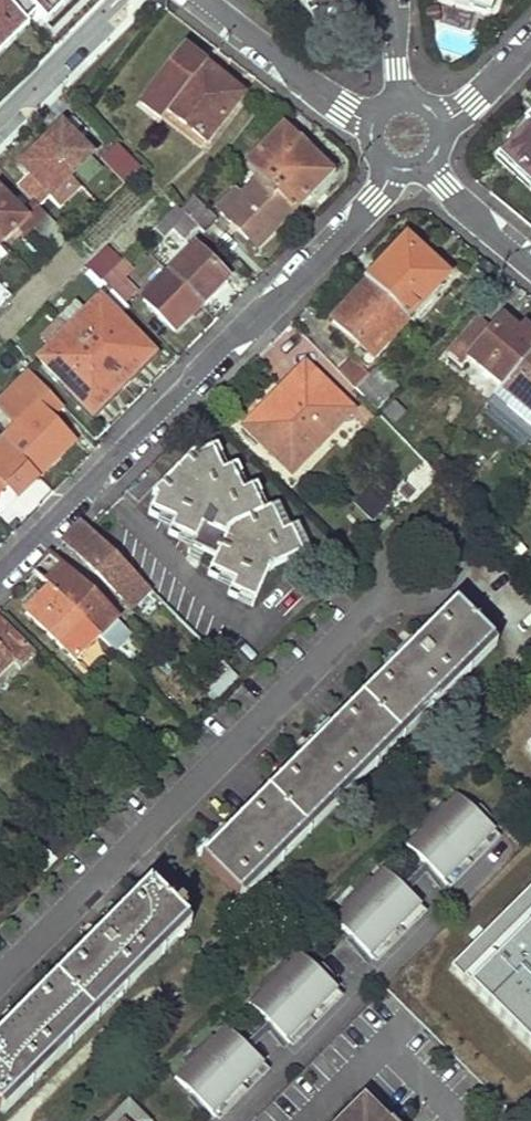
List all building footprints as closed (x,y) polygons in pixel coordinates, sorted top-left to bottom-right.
[(72,0),(0,0),(0,60),(8,67),(72,0)] [(319,37),(352,20),(342,0),(298,0),(319,37)] [(490,12),(493,0),(470,0),(469,5),(490,12)] [(221,80),(184,52),(141,109),(158,122),(166,112),(206,144),(237,103),(217,85),(221,80)] [(501,155),(530,182),(530,123),(501,155)] [(93,155),(65,126),(42,148),(71,176),(93,155)] [(329,178),(284,132),(247,168),(262,183),(293,213),(329,178)] [(142,170),(119,145),(104,161),(127,186),(142,170)] [(71,176),(42,148),(21,168),(30,177),(20,188),(35,203),(40,208),(51,198),(61,209),(82,188),(71,176)] [(293,213),(262,183),(242,205),(235,200),(221,215),(257,251),(293,213)] [(3,244),(18,229),(27,221),(22,216),(0,195),(0,241),(3,244)] [(201,229),(205,233),(216,221),(192,196),(182,210),(201,229)] [(35,203),(22,216),(27,221),(18,229),(27,239),(36,230),(49,217),(40,208),(35,203)] [(182,210),(178,205),(154,229),(164,239),(173,229),(187,243),(201,229),(182,210)] [(73,240),(49,217),(36,230),(59,253),(73,240)] [(448,277),(406,241),(365,285),(368,288),(407,323),(448,277)] [(170,276),(201,307),(227,280),(195,250),(170,276)] [(110,291),(125,306),(138,293),(123,279),(132,270),(123,261),(102,282),(110,291)] [(201,307),(170,276),(143,303),(175,334),(201,307)] [(0,286),(0,311),(14,298),(0,286)] [(409,324),(407,323),(368,288),(335,326),(360,349),(354,356),(368,369),(409,324)] [(57,322),(120,385),(150,355),(117,321),(129,310),(125,306),(110,291),(86,314),(76,304),(57,322)] [(507,318),(496,330),(482,318),(451,354),(467,366),(471,361),(505,389),(530,359),(530,338),(507,318)] [(91,414),(120,385),(57,322),(40,340),(50,350),(39,362),(91,414)] [(505,389),(503,391),(507,394),(499,404),(530,430),(530,359),(505,389)] [(353,412),(309,370),(284,396),(287,400),(270,415),(265,411),(247,429),(294,473),(353,412)] [(34,471),(40,477),(58,459),(75,442),(53,419),(63,409),(30,375),(0,403),(0,408),(15,424),(2,437),(34,471)] [(389,397),(369,376),(356,389),(377,411),(389,397)] [(8,487),(19,498),(40,477),(34,471),(2,437),(0,439),(0,494),(8,487)] [(204,454),(199,448),(156,495),(161,500),(153,517),(177,528),(173,537),(220,560),(213,577),(235,587),(231,595),(256,608),(272,574),(278,567),(311,551),(298,526),(291,528),(279,505),(266,511),(257,494),(254,496),(251,488),(246,491),(239,477),(237,478),(232,468),(226,470),(219,456),(217,456),(214,450),(204,454)] [(450,467),(441,459),(432,468),(440,476),(450,467)] [(440,476),(432,468),(424,477),(431,485),(440,476)] [(151,590),(83,523),(64,543),(133,609),(151,590)] [(135,636),(52,554),(33,573),(51,590),(100,637),(119,654),(135,636)] [(100,637),(51,590),(43,598),(37,592),(23,606),(30,612),(26,615),(77,663),(100,637)] [(494,642),(456,605),(202,859),(207,865),(202,870),(208,877),(214,871),(239,895),(494,642)] [(13,664),(21,671),(36,656),(0,622),(0,677),(13,664)] [(242,678),(232,669),(214,687),(216,689),(211,694),(217,700),(221,696),(223,698),(242,678)] [(496,834),(456,794),(405,844),(445,884),(496,834)] [(421,908),(381,869),(330,919),(370,959),(421,908)] [(151,884),(0,1037),(0,1112),(1,1113),(189,923),(151,884)] [(477,1001),(496,1020),(471,1046),(523,1098),(530,1090),(530,947),(477,1001)] [(340,992),(300,952),(249,1003),(289,1042),(340,992)] [(265,1066),(226,1026),(175,1078),(214,1117),(265,1066)] [(131,1099),(109,1120),(153,1120),(131,1099)] [(366,1103),(348,1120),(384,1120),(366,1103)]
